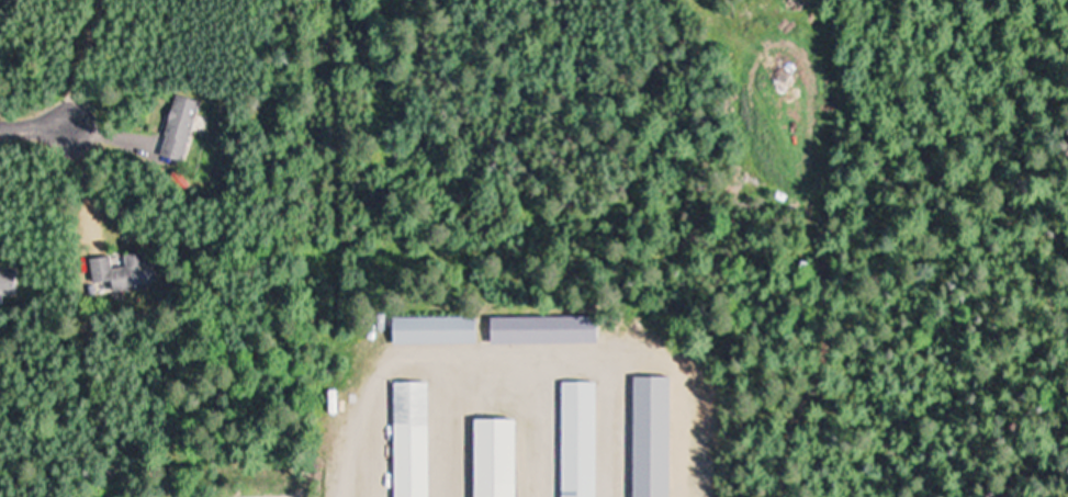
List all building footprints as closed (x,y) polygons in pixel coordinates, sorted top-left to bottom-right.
[(157,156),(182,162),(198,102),(172,96),(157,156)] [(111,292),(162,285),(158,261),(145,263),(144,252),(122,255),(123,267),(110,268),(108,256),(88,259),(91,283),(110,281),(111,292)] [(14,295),(15,268),(0,268),(0,295),(14,295)] [(390,317),(390,343),(476,343),(476,317),(390,317)] [(593,381),(559,381),(558,496),(593,496),(593,381)] [(426,382),(391,382),(391,496),(426,496),(426,382)] [(514,419),(471,419),(471,496),(514,496),(514,419)]
